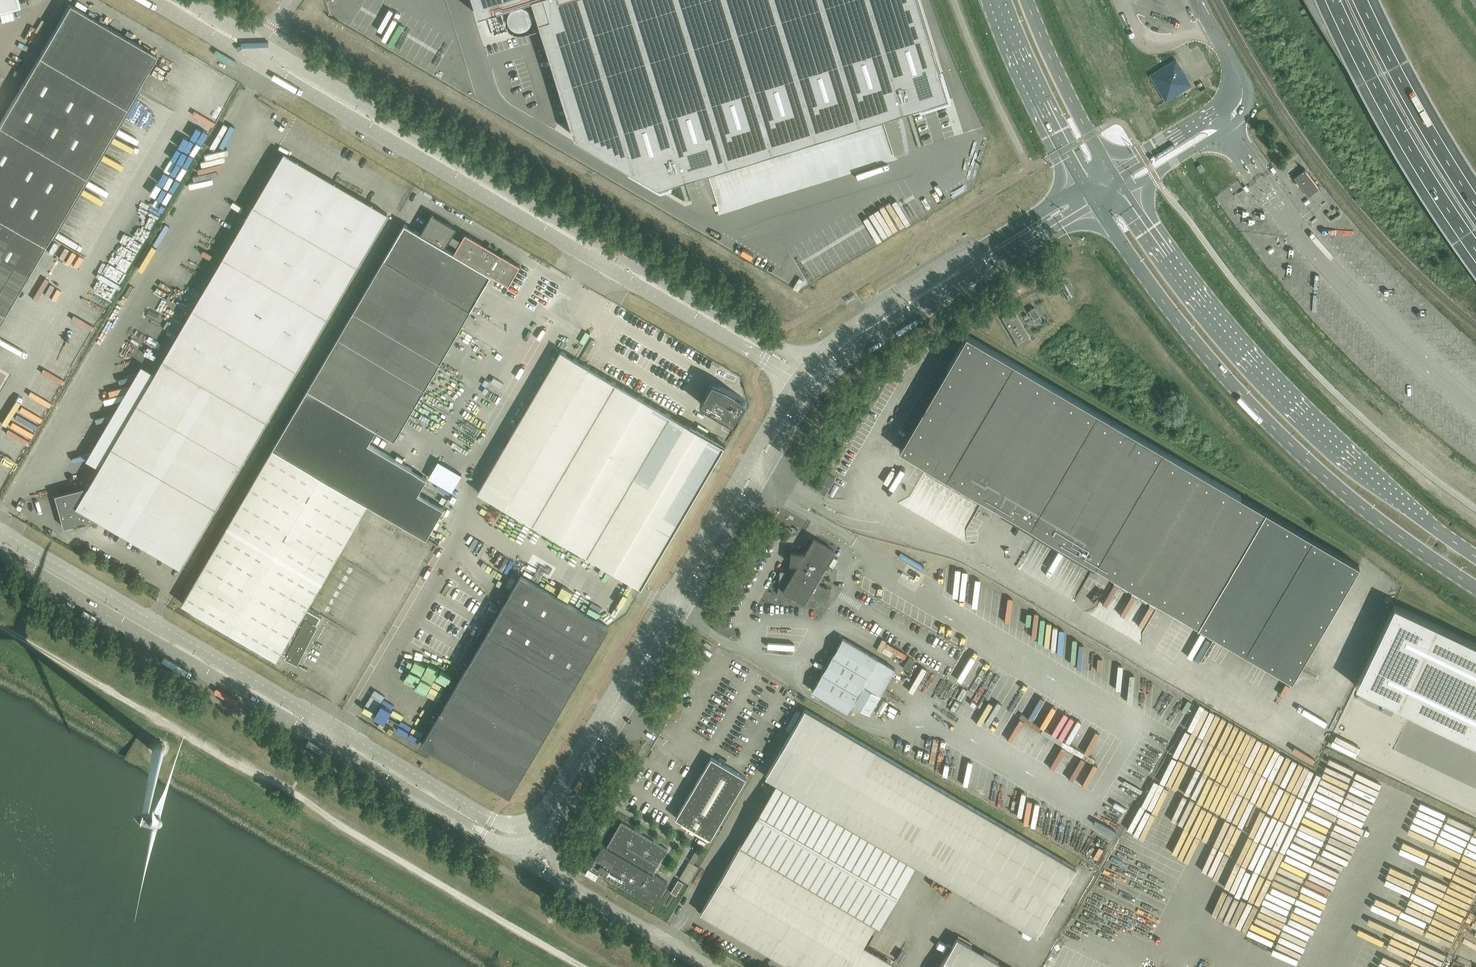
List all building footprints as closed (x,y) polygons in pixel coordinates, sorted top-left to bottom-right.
[(18,5),(17,0),(0,0),(0,10),(18,5)] [(479,16),(529,0),(474,0),(479,16)] [(575,137),(661,187),(670,184),(669,182),(671,182),(919,105),(921,104),(922,106),(949,98),(940,71),(918,0),(533,0),(575,137)] [(156,55),(117,31),(109,27),(69,4),(0,122),(0,321),(156,55)] [(112,20),(109,27),(117,31),(121,25),(120,21),(116,19),(112,20)] [(1176,60),(1150,75),(1166,101),(1191,85),(1176,60)] [(387,214),(284,153),(193,308),(296,369),(387,214)] [(1305,169),(1294,177),(1308,196),(1319,188),(1320,189),(1305,168),(1304,169),(1305,169)] [(432,213),(420,233),(445,248),(449,241),(458,246),(454,253),(491,275),(509,285),(520,265),(495,250),(490,243),(487,245),(465,233),(461,239),(453,235),(457,228),(432,213)] [(308,388),(377,429),(395,439),(491,275),(454,253),(445,248),(420,233),(405,224),(308,388)] [(799,278),(793,288),(798,291),(804,281),(799,278)] [(1072,297),(1062,280),(1052,287),(1054,291),(1059,288),(1067,300),(1072,297)] [(193,308),(163,360),(266,421),(296,369),(193,308)] [(549,327),(545,325),(539,335),(543,338),(549,327)] [(1359,565),(967,335),(900,449),(1002,510),(1000,513),(1094,567),(1096,565),(1292,679),(1359,565)] [(561,350),(478,492),(641,587),(712,466),(724,446),(725,444),(715,438),(711,435),(691,423),(689,425),(688,425),(686,424),(642,398),(640,397),(588,366),(586,365),(561,350)] [(57,494),(56,494),(56,495),(64,528),(76,525),(86,522),(97,519),(103,522),(180,567),(181,565),(266,421),(163,360),(155,372),(100,466),(99,468),(90,484),(89,486),(57,494)] [(701,401),(700,403),(735,423),(747,402),(744,399),(740,396),(737,393),(733,391),(729,389),(725,387),(721,385),(717,383),(713,381),(704,396),(701,401)] [(377,429),(308,388),(273,448),(368,504),(426,538),(444,508),(418,493),(427,477),(368,443),(377,429)] [(273,448),(182,603),(277,659),(282,650),(287,653),(285,656),(298,662),(318,623),(317,622),(322,615),(308,607),(368,504),(273,448)] [(828,474),(827,476),(823,483),(830,487),(835,478),(828,474)] [(780,570),(778,595),(794,596),(803,602),(804,602),(805,602),(820,599),(830,600),(831,588),(825,587),(819,583),(827,569),(828,568),(825,567),(835,550),(814,537),(805,552),(791,551),(789,571),(780,570)] [(434,723),(422,744),(431,750),(510,795),(529,763),(530,762),(561,707),(562,706),(594,651),(595,649),(609,626),(521,575),(501,608),(463,673),(436,719),(434,723)] [(1355,685),(1475,743),(1475,643),(1394,604),(1355,685)] [(843,638),(812,690),(847,711),(852,702),(870,713),(880,694),(863,684),(878,658),(843,638)] [(1076,868),(874,749),(805,709),(766,776),(1037,935),(1076,868)] [(711,757),(676,818),(711,838),(746,777),(711,757)] [(607,847),(603,844),(590,865),(655,903),(668,882),(653,874),(668,849),(622,822),(607,847)] [(863,945),(875,924),(740,845),(701,912),(794,966),(850,966),(863,945)] [(700,866),(690,861),(680,878),(690,883),(700,866)] [(940,966),(1008,966),(957,937),(940,966)]
